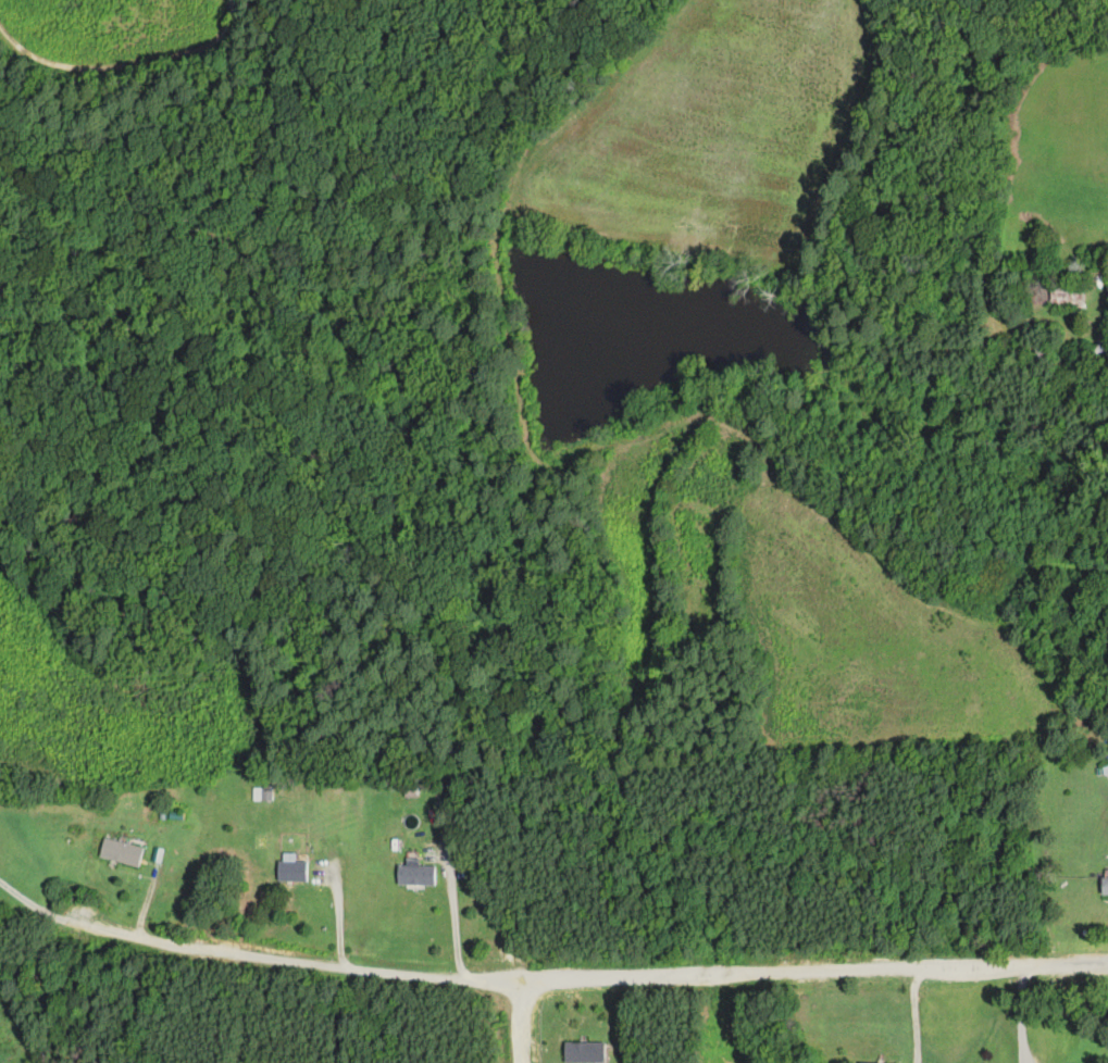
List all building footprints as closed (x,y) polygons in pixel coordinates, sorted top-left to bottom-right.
[(1081,308),(1082,282),(1027,281),(1026,307),(1081,308)] [(1080,357),(1100,356),(1099,344),(1079,345),(1080,357)] [(1048,349),(1036,346),(1033,359),(1045,362),(1048,349)] [(255,800),(263,800),(263,791),(254,792),(255,800)] [(98,858),(138,867),(143,848),(103,838),(98,858)] [(307,882),(307,862),(294,862),(294,854),(278,854),(278,882),(307,882)] [(417,860),(407,860),(407,866),(397,866),(397,885),(436,885),(436,866),(417,866),(417,860)] [(605,1041),(563,1041),(563,1062),(605,1062),(605,1041)]
